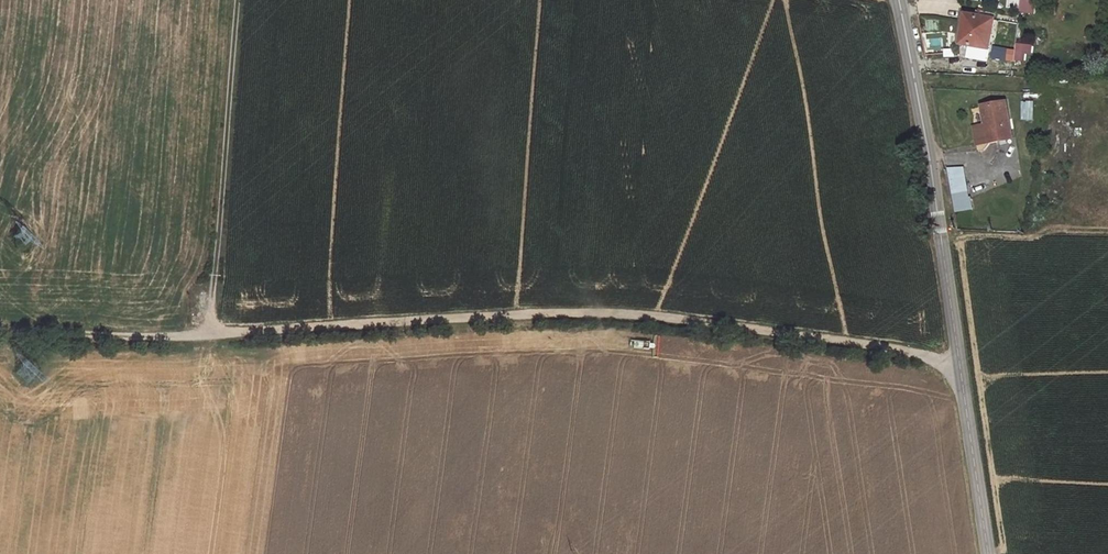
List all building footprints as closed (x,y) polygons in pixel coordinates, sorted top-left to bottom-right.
[(1038,14),(1038,0),(1019,0),(1019,14),(1038,14)] [(993,20),(967,16),(962,47),(990,51),(993,20)] [(1006,58),(1007,48),(993,46),(991,56),(1006,58)] [(1008,102),(982,106),(986,125),(973,127),(976,144),(1014,138),(1008,102)] [(963,169),(949,171),(955,211),(970,208),(963,169)]
